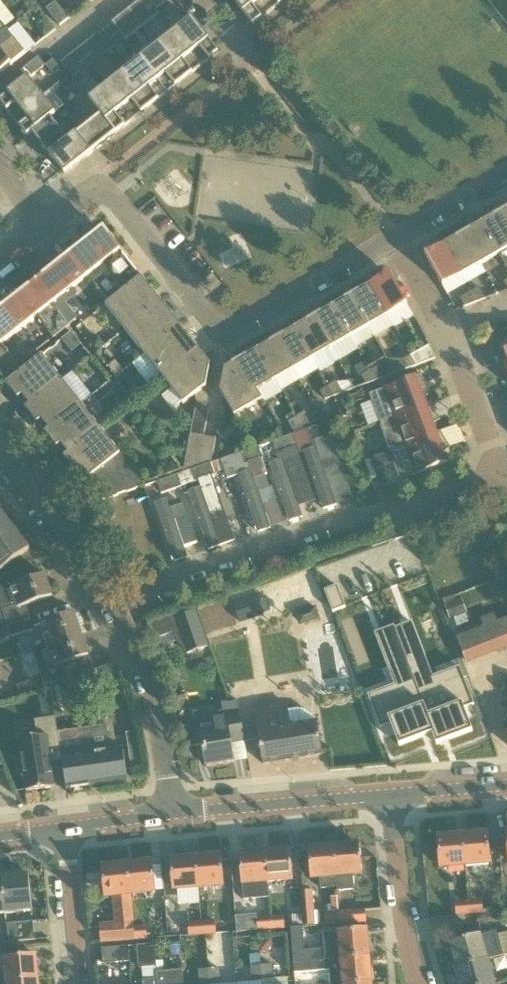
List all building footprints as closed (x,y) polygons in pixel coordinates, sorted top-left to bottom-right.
[(142,27),(159,13),(149,0),(140,0),(128,9),(142,27)] [(159,13),(156,9),(168,0),(149,0),(159,13)] [(271,11),(262,0),(234,0),(251,22),(257,17),(259,20),(271,11)] [(285,0),(262,0),(271,11),(285,0)] [(46,8),(48,10),(60,26),(69,18),(56,1),(46,8)] [(128,9),(112,22),(111,22),(119,32),(120,31),(126,39),(142,27),(128,9)] [(192,19),(175,33),(201,66),(213,57),(210,54),(217,50),(192,19)] [(119,32),(111,22),(102,29),(110,39),(119,32)] [(7,30),(0,35),(0,74),(26,54),(7,30)] [(175,33),(158,46),(184,80),(201,66),(175,33)] [(78,49),(85,58),(94,51),(87,42),(78,49)] [(158,46),(141,60),(167,93),(184,80),(158,46)] [(68,56),(76,66),(85,58),(78,49),(68,56)] [(46,65),(45,65),(39,57),(21,70),(28,79),(46,65)] [(53,59),(45,65),(46,65),(53,74),(61,68),(53,59)] [(141,60),(124,73),(150,106),(167,93),(141,60)] [(107,86),(133,120),(150,106),(124,73),(107,86)] [(28,79),(0,100),(0,101),(13,118),(41,96),(28,79)] [(75,98),(83,92),(76,82),(68,89),(75,98)] [(117,133),(133,120),(107,86),(90,100),(101,115),(102,114),(117,133)] [(50,117),(51,117),(55,114),(41,96),(13,118),(27,136),(32,132),(31,132),(50,117)] [(102,114),(101,115),(69,140),(75,149),(66,156),(74,167),(117,133),(102,114)] [(65,174),(74,167),(66,156),(75,149),(69,140),(51,117),(50,117),(31,132),(32,132),(65,174)] [(506,249),(506,223),(501,212),(482,223),(500,253),(506,249)] [(482,223),(463,233),(481,264),(500,253),(482,223)] [(463,233),(444,244),(462,275),(463,275),(481,264),(463,233)] [(97,235),(70,256),(86,277),(104,263),(121,285),(137,272),(110,237),(97,235)] [(427,259),(443,286),(462,275),(444,244),(429,253),(427,259)] [(53,304),(86,277),(70,256),(37,283),(53,304)] [(371,284),(388,315),(408,305),(392,277),(386,275),(371,284)] [(106,305),(125,329),(161,301),(141,276),(106,305)] [(37,283),(3,309),(19,330),(37,316),(54,338),(70,325),(53,304),(37,283)] [(388,315),(371,284),(352,295),(370,326),(388,315),(388,316),(388,315)] [(472,291),(478,302),(486,299),(479,287),(472,291)] [(460,298),(465,307),(478,302),(472,291),(460,298)] [(333,306),(351,337),(370,326),(352,295),(333,306)] [(125,329),(145,354),(181,325),(161,301),(125,329)] [(314,317),(332,347),(351,337),(333,306),(314,317)] [(3,309),(0,312),(0,375),(2,378),(19,365),(2,344),(19,330),(3,309)] [(314,317),(296,327),(313,358),(332,347),(314,317)] [(145,354),(164,378),(200,350),(181,325),(145,354)] [(277,338),(295,369),(313,358),(296,327),(277,338)] [(295,369),(277,338),(258,349),(276,380),(295,369)] [(411,355),(417,365),(436,358),(430,345),(411,355)] [(276,380),(258,349),(239,359),(262,399),(263,399),(258,390),(276,380)] [(164,378),(172,389),(163,397),(172,409),(182,401),(184,403),(206,386),(211,363),(200,350),(164,378)] [(42,355),(6,383),(26,408),(62,380),(42,355)] [(417,365),(411,355),(404,359),(409,368),(417,365)] [(239,359),(225,368),(220,391),(235,415),(262,399),(239,359)] [(376,380),(384,377),(378,366),(370,370),(376,380)] [(376,380),(370,370),(361,375),(366,384),(376,380)] [(380,423),(426,405),(421,390),(426,388),(421,375),(369,394),(380,423)] [(62,380),(26,408),(45,432),(81,404),(62,380)] [(335,396),(343,393),(337,381),(329,386),(335,396)] [(335,396),(329,386),(320,391),(325,399),(335,396)] [(431,403),(426,405),(380,423),(391,451),(437,433),(431,418),(436,416),(434,410),(431,403)] [(65,457),(100,429),(81,404),(45,432),(65,457)] [(297,416),(303,427),(311,424),(304,412),(297,416)] [(303,427),(297,416),(288,422),(293,430),(303,427)] [(327,423),(327,422),(307,430),(311,442),(314,441),(331,435),(327,423)] [(100,429),(65,457),(100,501),(121,493),(144,486),(145,485),(100,429)] [(401,480),(407,477),(447,462),(441,446),(447,444),(442,431),(437,433),(391,451),(401,480)] [(204,436),(191,433),(183,472),(185,472),(191,470),(198,467),(204,436)] [(294,435),(293,434),(273,441),(273,442),(277,453),(297,446),(294,435)] [(216,438),(204,436),(198,467),(211,462),(216,438)] [(260,447),(259,446),(239,453),(239,454),(239,455),(243,465),(249,463),(263,458),(260,447)] [(336,510),(316,450),(301,455),(321,515),(336,510)] [(239,455),(221,461),(229,483),(240,480),(238,475),(251,471),(249,463),(243,465),(239,455)] [(195,482),(215,475),(211,464),(211,463),(211,462),(198,467),(191,470),(191,471),(195,482)] [(304,518),(285,462),(268,468),(288,524),(304,518)] [(178,475),(158,482),(162,494),(182,487),(178,475)] [(253,477),(237,482),(254,538),(270,533),(253,477)] [(234,548),(211,479),(186,487),(209,557),(234,548)] [(182,502),(155,510),(174,565),(200,556),(182,502)] [(16,525),(13,527),(0,510),(0,538),(16,525)] [(0,538),(0,569),(1,570),(29,548),(13,528),(17,525),(16,525),(0,538)] [(0,578),(0,606),(5,622),(6,624),(31,615),(27,605),(52,597),(45,575),(34,578),(30,567),(0,578)] [(258,594),(234,601),(240,622),(264,615),(258,594)] [(196,611),(175,618),(174,615),(149,624),(154,639),(178,630),(181,637),(186,635),(189,645),(206,640),(196,611)] [(40,624),(47,645),(82,634),(74,612),(40,624)] [(498,622),(495,614),(480,620),(483,627),(458,636),(468,663),(506,648),(506,618),(498,622)] [(35,629),(31,615),(6,624),(6,625),(10,636),(10,637),(35,629)] [(0,627),(0,634),(2,639),(10,636),(6,625),(0,627)] [(398,688),(372,698),(370,694),(369,695),(381,727),(383,726),(382,724),(390,721),(399,745),(423,737),(421,732),(431,728),(437,744),(438,744),(394,625),(394,626),(401,645),(389,649),(397,670),(392,671),(398,688)] [(462,678),(432,689),(414,642),(403,646),(395,625),(394,625),(438,744),(440,743),(438,739),(447,735),(449,740),(473,731),(463,705),(471,702),(473,705),(474,705),(460,667),(458,667),(462,678)] [(82,634),(47,645),(47,646),(33,651),(39,669),(43,682),(67,674),(64,664),(89,656),(82,634)] [(103,686),(118,686),(118,673),(103,673),(103,686)] [(54,703),(41,705),(43,718),(56,717),(54,703)] [(299,708),(287,710),(286,706),(255,711),(263,763),(322,754),(317,720),(314,721),(313,718),(311,714),(309,711),(307,710),(305,709),(303,708),(301,708),(299,708)] [(212,713),(198,715),(207,767),(234,762),(231,745),(246,742),(240,710),(212,714),(212,713)] [(37,719),(21,720),(22,736),(38,735),(37,719)] [(91,732),(59,736),(67,789),(128,781),(124,748),(111,750),(107,725),(91,727),(91,732)] [(26,791),(54,787),(47,735),(19,739),(21,756),(17,756),(20,775),(24,775),(26,791)] [(488,834),(463,836),(465,865),(490,863),(488,834)] [(437,838),(438,853),(440,867),(465,865),(463,836),(437,838)] [(360,845),(334,847),(337,887),(338,890),(354,889),(353,874),(362,873),(360,845)] [(337,887),(334,847),(309,849),(311,877),(320,877),(321,888),(337,887)] [(265,853),(267,881),(298,879),(297,862),(292,863),(291,851),(265,853)] [(265,853),(240,855),(242,883),(267,881),(265,853)] [(196,858),(198,886),(224,884),(222,856),(196,858)] [(196,858),(171,861),(173,888),(198,886),(196,858)] [(130,893),(132,893),(156,890),(153,862),(128,865),(130,893)] [(128,865),(127,865),(102,868),(104,900),(110,900),(112,924),(100,925),(101,942),(134,940),(133,927),(134,927),(132,893),(130,893),(128,865)] [(3,877),(6,913),(32,911),(29,875),(3,877)] [(321,921),(317,890),(307,891),(311,922),(321,921)] [(331,896),(331,912),(325,912),(326,925),(340,923),(339,911),(338,896),(331,896)] [(483,900),(468,901),(469,913),(483,912),(483,900)] [(469,913),(468,901),(455,902),(456,914),(469,913)] [(365,909),(339,911),(340,923),(366,922),(365,909)] [(270,916),(271,930),(285,929),(284,915),(270,916)] [(258,931),(271,930),(270,916),(257,917),(258,931)] [(202,921),(203,935),(216,934),(216,920),(202,921)] [(8,942),(35,939),(33,921),(7,923),(8,942)] [(189,936),(203,935),(202,921),(188,922),(189,936)] [(133,927),(134,940),(147,939),(146,926),(134,927),(133,927)] [(367,930),(366,930),(339,932),(341,958),(369,955),(367,930)] [(450,943),(457,969),(488,960),(487,960),(504,955),(497,931),(481,935),(480,934),(463,939),(463,940),(450,943)] [(267,954),(273,946),(273,941),(259,941),(259,954),(267,954)] [(157,973),(155,944),(137,946),(138,967),(142,967),(143,983),(158,983),(157,973)] [(130,961),(129,946),(102,948),(103,963),(130,961)] [(294,963),(330,959),(329,949),(312,950),(313,952),(293,953),(294,963)] [(38,978),(36,955),(0,958),(0,968),(6,968),(7,981),(38,978)] [(330,959),(294,963),(295,972),(330,969),(331,983),(354,983),(372,982),(369,955),(341,958),(330,959)] [(461,983),(494,983),(488,960),(457,969),(461,983)] [(272,964),(261,965),(262,981),(273,980),(272,964)] [(262,981),(261,965),(250,966),(252,981),(262,981)] [(209,968),(199,969),(199,983),(210,983),(209,968)] [(209,968),(210,983),(221,983),(220,968),(209,968)] [(158,983),(183,983),(182,971),(157,973),(158,983)]
